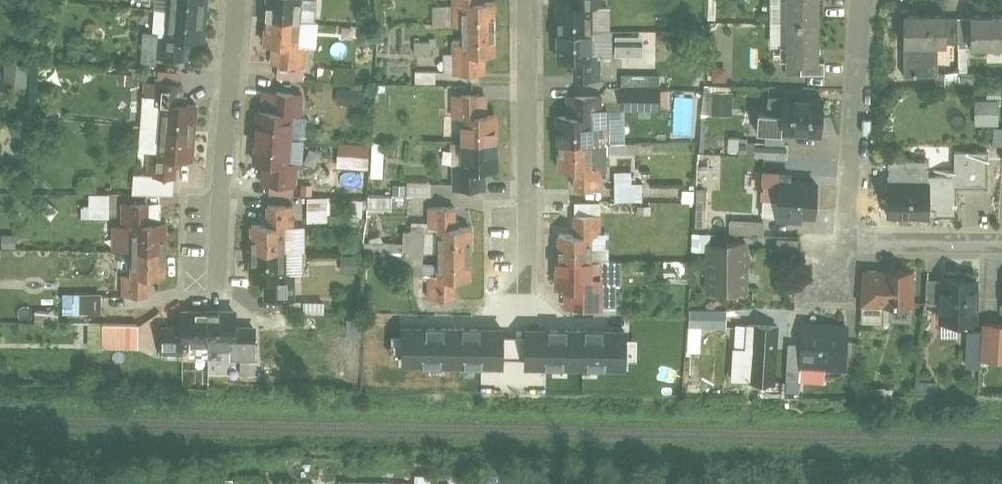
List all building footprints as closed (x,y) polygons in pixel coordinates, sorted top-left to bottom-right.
[(172,11),(205,13),(206,0),(173,0),(172,11)] [(268,17),(300,19),(302,0),(270,0),(268,17)] [(416,8),(437,8),(437,0),(417,0),(416,8)] [(455,25),(464,25),(464,27),(496,27),(496,1),(480,1),(480,0),(455,0),(455,25)] [(576,5),(560,5),(560,31),(592,31),(592,29),(592,6),(594,6),(594,0),(576,0),(576,5)] [(790,21),(821,20),(821,0),(790,0),(790,21)] [(205,13),(172,11),(170,36),(168,36),(167,43),(161,42),(160,55),(185,57),(186,37),(202,38),(205,13)] [(947,14),(905,14),(905,75),(933,75),(933,43),(947,43),(947,41),(947,17),(947,14)] [(972,14),(972,46),(1001,46),(1001,14),(972,14)] [(708,17),(695,16),(695,28),(707,29),(708,17)] [(300,19),(268,17),(266,43),(282,44),(281,64),(306,66),(307,53),(300,52),(301,45),(298,44),(300,19)] [(959,17),(947,17),(947,41),(959,41),(959,17)] [(821,20),(790,21),(790,60),(803,60),(821,60),(821,59),(821,20)] [(496,27),(464,27),(464,39),(455,39),(455,73),(481,72),(480,53),(497,53),(496,27)] [(613,29),(592,29),(592,31),(592,56),(602,55),(602,56),(613,56),(613,29)] [(592,31),(560,31),(560,57),(576,57),(576,77),(602,77),(602,56),(602,55),(592,56),(592,31)] [(643,54),(643,33),(613,33),(613,54),(643,54)] [(168,36),(146,34),(143,61),(157,63),(158,55),(160,55),(161,42),(167,43),(168,36)] [(431,41),(416,41),(416,53),(432,53),(432,46),(438,46),(438,37),(431,37),(431,41)] [(821,60),(803,60),(803,73),(827,73),(827,59),(821,59),(821,60)] [(339,66),(338,80),(353,80),(354,66),(339,66)] [(437,70),(417,70),(417,82),(437,82),(437,70)] [(649,74),(625,73),(625,87),(649,86),(649,74)] [(183,84),(157,82),(156,94),(163,95),(162,103),(165,103),(163,127),(163,128),(195,131),(197,105),(181,103),(183,84)] [(441,85),(421,85),(420,94),(441,94),(441,85)] [(625,87),(622,87),(622,107),(661,106),(661,86),(649,86),(625,87)] [(337,88),(336,102),(363,103),(363,88),(337,88)] [(731,113),(731,91),(703,90),(703,112),(731,113)] [(304,93),(278,91),(277,111),(261,109),(259,135),(291,138),(293,113),(295,113),(296,105),(302,106),(304,93)] [(481,94),(455,95),(455,118),(465,118),(465,140),(497,140),(497,114),(481,114),(481,94)] [(785,95),(771,94),(770,111),(760,110),(758,129),(784,131),(784,129),(783,129),(785,95)] [(824,98),(785,94),(785,95),(783,129),(784,129),(821,132),(824,98)] [(576,96),(576,116),(560,116),(561,142),(593,142),(592,117),(595,117),(595,109),(602,109),(602,96),(576,96)] [(1000,100),(985,100),(985,123),(1000,123),(1000,100)] [(195,131),(163,128),(163,127),(162,127),(160,152),(158,152),(157,160),(150,159),(149,173),(149,174),(176,176),(178,156),(194,158),(196,131),(195,131)] [(291,138),(259,135),(256,161),(272,163),(271,182),(296,184),(297,171),(290,171),(291,163),(289,163),(291,138)] [(497,140),(465,140),(465,165),(463,165),(463,173),(456,173),(456,186),(481,186),(481,166),(497,166),(497,140)] [(593,142),(561,142),(561,168),(577,168),(577,188),(602,187),(602,175),(606,175),(606,168),(609,168),(609,151),(609,142),(593,142)] [(629,142),(609,142),(609,151),(629,151),(629,143),(629,142)] [(368,144),(348,143),(347,163),(367,164),(368,144)] [(990,151),(956,151),(956,174),(958,174),(958,186),(989,187),(990,151)] [(930,160),(890,159),(890,161),(891,161),(890,179),(890,180),(890,181),(890,213),(930,213),(930,215),(931,215),(931,214),(956,215),(957,216),(958,216),(958,214),(957,214),(958,186),(958,174),(956,174),(930,175),(930,160)] [(792,172),(764,170),(762,193),(766,194),(777,194),(778,179),(792,180),(792,172)] [(644,171),(618,171),(618,175),(611,175),(611,186),(644,186),(644,171)] [(697,172),(686,171),(685,201),(696,201),(697,172)] [(176,176),(149,174),(149,173),(141,172),(139,192),(175,193),(176,176)] [(792,180),(778,179),(777,194),(776,215),(776,216),(802,218),(802,212),(817,213),(818,181),(792,180)] [(406,180),(405,194),(430,194),(430,180),(406,180)] [(709,188),(700,187),(700,199),(708,200),(709,188)] [(632,190),(612,190),(612,200),(632,200),(632,190)] [(109,216),(109,192),(89,192),(89,204),(80,204),(80,216),(109,216)] [(393,193),(370,193),(369,207),(393,207),(393,193)] [(777,194),(766,194),(765,214),(776,215),(777,194)] [(306,219),(329,220),(329,195),(306,195),(306,219)] [(150,203),(125,203),(125,215),(132,215),(132,223),(134,223),(134,248),(166,248),(166,222),(150,222),(150,203)] [(295,204),(269,204),(269,224),(253,223),(253,249),(285,250),(285,225),(288,225),(288,217),(294,217),(295,204)] [(456,206),(431,206),(431,231),(440,231),(440,251),(440,252),(472,252),(472,226),(456,226),(456,206)] [(602,214),(577,214),(576,233),(560,233),(560,259),(592,259),(592,234),(602,235),(602,214)] [(766,219),(734,218),(733,233),(766,234),(766,219)] [(426,225),(413,224),(413,231),(405,230),(405,242),(405,251),(425,251),(426,231),(426,225)] [(431,231),(426,231),(425,251),(440,251),(440,231),(431,231)] [(694,233),(684,232),(683,259),(692,260),(694,233)] [(778,259),(796,259),(796,236),(778,236),(778,259)] [(405,242),(365,241),(366,250),(392,251),(405,251),(405,242)] [(749,242),(730,241),(730,245),(710,245),(710,289),(749,289),(749,242)] [(13,274),(14,265),(3,265),(3,254),(23,255),(23,248),(0,247),(0,274),(13,274)] [(166,248),(134,248),(134,273),(124,273),(124,294),(150,294),(150,274),(166,274),(166,248)] [(285,250),(253,249),(253,275),(270,275),(269,295),(295,296),(295,251),(285,251),(285,250)] [(405,251),(392,251),(391,270),(404,270),(404,273),(423,275),(424,264),(424,263),(425,251),(405,251)] [(472,252),(440,252),(440,264),(440,274),(430,274),(430,297),(455,298),(456,278),(472,278),(472,252)] [(592,259),(560,259),(560,260),(559,260),(559,286),(575,286),(574,306),(602,306),(603,260),(592,260),(592,259)] [(706,260),(696,260),(695,279),(705,280),(706,260)] [(424,263),(424,264),(423,275),(424,275),(424,274),(430,274),(440,274),(440,264),(424,263)] [(886,270),(865,269),(862,304),(885,305),(886,270)] [(914,270),(886,269),(886,270),(885,305),(892,305),(913,306),(914,270)] [(977,279),(944,279),(944,320),(977,320),(977,279)] [(62,312),(101,312),(101,291),(62,291),(62,312)] [(913,306),(892,305),(892,314),(890,316),(895,320),(896,319),(912,319),(913,306)] [(209,310),(183,310),(183,326),(163,326),(163,352),(177,352),(177,345),(184,345),(184,343),(209,343),(209,310)] [(236,310),(209,310),(209,343),(234,343),(233,346),(242,346),(242,353),(255,353),(255,327),(236,326),(236,310)] [(801,367),(845,369),(848,323),(803,320),(802,344),(801,367)] [(139,323),(105,322),(105,344),(138,344),(139,323)] [(985,322),(983,357),(1001,358),(1001,323),(985,322)] [(87,323),(87,342),(98,342),(99,323),(87,323)] [(776,326),(747,324),(746,342),(754,342),(752,380),(773,381),(776,326)] [(405,363),(503,364),(503,328),(406,326),(405,363)] [(526,365),(624,366),(624,358),(625,338),(625,330),(527,328),(526,365)] [(979,366),(979,330),(966,330),(966,366),(979,366)] [(637,339),(625,338),(624,358),(637,359),(637,339)] [(731,379),(752,380),(754,342),(746,342),(733,341),(731,379)] [(801,367),(802,344),(788,343),(786,378),(800,379),(801,367)]
